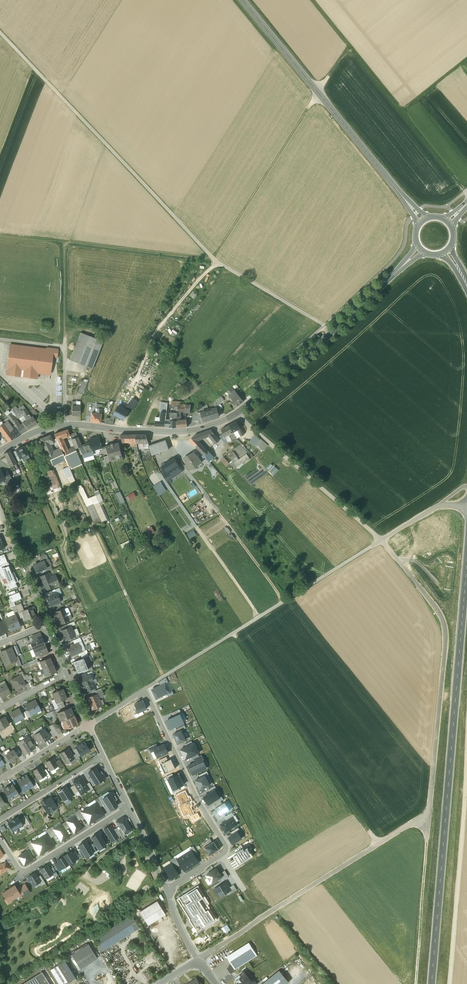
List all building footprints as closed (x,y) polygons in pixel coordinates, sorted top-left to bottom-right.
[(70,360),(78,364),(89,336),(81,332),(70,360)] [(89,336),(78,364),(92,369),(103,341),(89,336)] [(46,349),(10,344),(6,374),(37,379),(38,374),(38,373),(50,375),(52,357),(53,350),(46,349)] [(52,357),(57,358),(58,349),(47,348),(46,349),(53,350),(52,357)] [(77,392),(82,394),(86,384),(81,382),(80,387),(79,387),(77,392)] [(243,401),(237,395),(235,397),(232,399),(234,401),(232,403),(234,405),(236,403),(238,405),(243,401)] [(134,409),(138,401),(133,398),(129,405),(128,406),(130,407),(134,409)] [(80,415),(80,401),(72,401),(72,415),(80,415)] [(161,412),(166,413),(168,402),(161,401),(159,412),(161,412)] [(114,414),(114,415),(116,416),(124,420),(128,411),(125,409),(118,406),(114,414)] [(31,417),(25,408),(20,411),(22,415),(23,414),(25,417),(27,420),(31,417)] [(216,408),(213,409),(213,410),(209,411),(211,419),(219,417),(217,411),(216,408)] [(10,412),(10,413),(7,416),(9,418),(10,419),(13,417),(16,415),(15,414),(12,410),(10,412)] [(180,411),(178,411),(178,413),(176,413),(176,421),(177,428),(187,427),(187,426),(186,420),(181,420),(180,411)] [(209,411),(205,412),(205,411),(201,412),(203,417),(204,421),(211,419),(209,411)] [(166,413),(161,412),(161,413),(160,418),(155,417),(155,426),(166,426),(166,419),(166,418),(166,413)] [(96,413),(91,413),(90,421),(100,422),(101,414),(96,413)] [(174,413),(169,413),(169,414),(170,414),(170,420),(166,419),(166,426),(169,426),(170,427),(170,428),(177,428),(176,421),(176,413),(178,413),(174,413)] [(27,420),(22,423),(23,423),(28,429),(37,423),(33,416),(31,417),(27,420)] [(23,423),(20,425),(16,421),(14,424),(16,427),(18,429),(21,434),(28,429),(23,423)] [(237,421),(229,425),(233,432),(238,430),(241,436),(244,434),(239,426),(241,425),(239,423),(238,424),(237,421)] [(3,424),(0,426),(0,430),(5,436),(3,437),(5,439),(7,438),(9,441),(14,438),(7,429),(5,426),(5,425),(3,424)] [(229,425),(221,429),(224,434),(225,437),(230,434),(233,432),(229,425)] [(14,429),(11,426),(7,429),(14,438),(21,434),(18,429),(16,431),(14,429)] [(67,429),(54,434),(58,442),(63,440),(62,437),(69,434),(67,429)] [(215,443),(219,440),(217,439),(210,430),(194,436),(197,440),(209,436),(215,443)] [(146,434),(136,435),(136,441),(137,443),(148,443),(146,434)] [(225,437),(224,434),(219,436),(221,438),(226,443),(228,442),(225,437)] [(50,435),(41,438),(40,438),(46,451),(51,448),(48,442),(53,440),(50,435)] [(136,441),(136,435),(129,435),(129,441),(131,441),(131,446),(132,445),(136,445),(137,445),(137,443),(136,441)] [(249,441),(255,445),(259,440),(254,435),(249,441)] [(77,436),(71,438),(73,443),(74,446),(75,448),(81,445),(77,436)] [(197,440),(194,436),(190,440),(196,447),(198,449),(199,450),(203,454),(207,451),(197,440)] [(98,437),(89,440),(92,450),(101,447),(100,444),(101,444),(100,442),(100,443),(98,437)] [(259,440),(256,444),(263,451),(268,445),(261,439),(259,440)] [(63,440),(58,442),(59,444),(60,448),(65,460),(66,463),(69,469),(72,468),(82,464),(76,451),(75,448),(74,447),(67,450),(67,449),(63,440)] [(149,446),(153,455),(169,450),(165,440),(149,446)] [(90,443),(81,446),(81,445),(75,448),(76,451),(79,450),(81,449),(83,457),(93,454),(90,443)] [(113,443),(110,444),(110,445),(105,446),(107,456),(109,461),(122,457),(119,443),(113,444),(113,443)] [(22,447),(20,448),(16,450),(18,455),(20,458),(21,457),(23,462),(30,459),(24,446),(22,447)] [(51,448),(46,451),(53,466),(65,460),(60,448),(58,449),(52,451),(51,448)] [(213,455),(208,449),(207,451),(203,454),(208,461),(214,457),(213,455)] [(16,464),(9,450),(4,453),(10,466),(13,465),(16,464)] [(233,451),(230,453),(231,455),(229,456),(233,461),(236,466),(237,468),(250,459),(246,454),(238,459),(236,456),(237,456),(233,451)] [(258,461),(264,455),(260,451),(254,457),(258,461)] [(193,452),(189,454),(190,456),(187,457),(187,456),(184,458),(187,464),(190,468),(198,463),(197,461),(200,460),(197,455),(196,456),(193,452)] [(107,456),(104,457),(105,460),(101,461),(102,467),(107,466),(106,463),(109,463),(109,461),(107,456)] [(226,466),(229,463),(223,457),(220,460),(226,466)] [(182,471),(175,458),(162,466),(165,471),(170,478),(182,471)] [(273,475),(279,469),(274,465),(269,471),(273,475)] [(70,483),(75,481),(68,467),(63,470),(67,478),(68,478),(70,483)] [(55,473),(53,474),(51,469),(49,470),(46,471),(52,485),(59,482),(55,473)] [(11,478),(7,470),(2,473),(5,479),(6,481),(11,478)] [(166,481),(170,478),(165,471),(162,473),(166,481)] [(112,480),(108,482),(112,490),(115,488),(116,488),(118,487),(115,481),(113,482),(112,480)] [(160,482),(153,486),(157,491),(164,487),(160,482)] [(88,498),(81,485),(77,486),(95,525),(107,520),(99,503),(95,495),(88,498)] [(164,487),(157,491),(160,496),(167,491),(164,487)] [(95,495),(99,503),(103,501),(98,490),(94,492),(95,495)] [(121,492),(115,494),(120,504),(125,502),(121,492)] [(135,493),(126,497),(129,501),(137,497),(135,493)] [(152,527),(147,530),(150,535),(156,532),(152,527)] [(194,531),(188,535),(191,539),(197,536),(194,531)] [(41,562),(33,565),(36,572),(44,568),(46,567),(44,561),(43,561),(41,562)] [(2,579),(5,577),(7,582),(6,582),(7,583),(8,583),(10,588),(16,585),(15,582),(18,581),(17,577),(16,577),(14,571),(11,572),(10,570),(11,570),(8,562),(7,562),(0,565),(0,574),(2,579)] [(49,578),(47,577),(46,574),(40,577),(45,589),(58,584),(55,575),(49,578)] [(52,593),(46,596),(50,606),(53,604),(54,605),(57,603),(59,602),(60,598),(59,594),(58,595),(56,591),(52,593)] [(19,592),(8,596),(11,602),(21,598),(19,592)] [(23,610),(26,619),(30,617),(31,618),(36,616),(32,606),(23,610)] [(64,608),(60,610),(61,613),(54,616),(54,617),(57,615),(60,623),(69,620),(68,619),(67,615),(70,614),(67,607),(64,609),(64,608)] [(20,627),(15,614),(5,618),(11,631),(20,627)] [(60,630),(60,631),(61,634),(63,635),(65,640),(75,636),(71,626),(69,627),(60,630)] [(39,633),(32,636),(34,640),(34,641),(41,638),(39,633)] [(34,641),(31,643),(33,649),(44,644),(42,638),(41,638),(34,641)] [(77,643),(68,647),(71,655),(77,653),(82,651),(80,647),(79,647),(77,643)] [(44,644),(33,649),(36,655),(39,654),(46,651),(47,650),(44,644)] [(0,652),(5,664),(16,659),(15,657),(11,647),(0,652)] [(82,658),(73,661),(75,665),(74,666),(75,667),(89,661),(87,656),(82,658)] [(50,657),(39,661),(42,668),(52,664),(50,657)] [(89,661),(75,667),(76,669),(76,668),(78,672),(92,667),(89,661)] [(52,664),(42,668),(46,676),(56,672),(52,664)] [(80,678),(79,678),(82,685),(92,680),(90,674),(87,675),(80,678)] [(20,675),(11,680),(16,690),(26,685),(23,680),(20,675)] [(159,682),(161,685),(166,683),(168,682),(166,677),(159,682)] [(92,680),(82,685),(85,691),(86,691),(94,687),(95,687),(92,680)] [(5,682),(0,685),(0,696),(1,698),(11,693),(5,682)] [(152,689),(157,698),(167,693),(170,692),(166,683),(161,685),(152,689)] [(62,688),(52,692),(54,697),(55,699),(56,698),(57,702),(67,698),(62,688)] [(95,690),(94,690),(96,694),(97,694),(98,698),(104,695),(101,688),(95,690)] [(98,698),(97,694),(96,694),(94,695),(93,694),(91,695),(91,696),(87,698),(92,709),(94,708),(95,708),(97,709),(98,708),(99,707),(98,706),(101,705),(98,698)] [(35,700),(25,705),(28,710),(30,714),(40,709),(35,700)] [(147,709),(145,706),(146,705),(143,700),(135,704),(137,709),(136,709),(138,713),(147,709)] [(70,707),(57,713),(59,713),(60,717),(61,716),(62,720),(73,715),(70,707)] [(22,713),(19,708),(10,713),(14,722),(24,717),(22,713)] [(167,720),(171,728),(178,725),(183,722),(184,722),(180,714),(167,720)] [(62,720),(65,729),(77,724),(74,716),(74,715),(73,715),(62,720)] [(9,724),(6,720),(4,716),(0,719),(0,729),(9,724)] [(56,723),(49,725),(52,730),(55,735),(61,732),(56,723)] [(50,738),(44,728),(34,734),(37,739),(38,741),(40,744),(50,738)] [(173,734),(178,743),(186,740),(181,730),(178,732),(173,734)] [(21,741),(23,746),(27,751),(27,752),(35,747),(28,737),(21,741)] [(23,746),(21,747),(18,742),(17,742),(23,753),(27,751),(23,746)] [(84,742),(75,747),(76,748),(79,753),(80,754),(80,755),(86,751),(86,752),(89,750),(84,742)] [(156,743),(149,747),(151,753),(155,751),(154,749),(158,747),(156,743)] [(181,749),(183,754),(197,748),(194,743),(193,743),(186,747),(181,749)] [(155,751),(158,758),(169,753),(165,744),(158,747),(154,749),(155,751)] [(68,748),(59,753),(63,760),(64,759),(66,762),(69,760),(70,762),(74,759),(72,755),(68,748)] [(199,753),(197,748),(183,754),(185,759),(191,757),(198,753),(199,753)] [(19,757),(14,749),(5,755),(6,756),(10,762),(10,763),(19,757)] [(53,758),(45,763),(50,770),(57,766),(58,765),(56,762),(53,758)] [(165,773),(176,768),(171,758),(168,760),(160,764),(165,773)] [(195,762),(189,765),(193,774),(207,768),(202,759),(195,762)] [(43,771),(40,766),(33,771),(39,780),(46,775),(45,774),(43,771)] [(103,774),(100,776),(98,772),(95,768),(88,772),(91,777),(96,784),(103,779),(106,778),(103,774)] [(181,779),(179,774),(174,776),(168,779),(171,784),(181,779)] [(26,775),(17,780),(21,786),(24,790),(32,785),(30,781),(28,778),(26,775)] [(200,778),(195,780),(200,790),(210,785),(205,776),(205,775),(200,778)] [(81,777),(73,782),(75,784),(79,790),(81,794),(89,789),(86,784),(81,777)] [(184,785),(181,779),(171,784),(173,789),(173,790),(179,787),(184,785)] [(12,784),(9,786),(9,785),(6,787),(6,788),(3,790),(10,800),(19,794),(12,784)] [(75,793),(71,786),(68,789),(72,796),(76,794),(75,793)] [(66,787),(58,791),(64,801),(72,796),(68,789),(66,787)] [(216,790),(215,789),(210,792),(203,796),(209,805),(216,801),(221,798),(220,797),(216,790)] [(106,803),(111,810),(117,806),(114,801),(109,794),(103,798),(106,803)] [(52,799),(57,806),(62,803),(57,796),(52,799)] [(52,799),(51,797),(46,801),(45,800),(41,802),(48,813),(57,807),(57,806),(52,799)] [(95,800),(96,802),(97,802),(100,807),(103,805),(98,798),(95,800)] [(89,807),(97,819),(104,814),(100,807),(97,802),(96,802),(89,807)] [(217,808),(215,809),(218,813),(220,817),(223,815),(230,811),(225,803),(222,804),(217,808)] [(89,807),(82,812),(81,812),(84,817),(89,824),(97,819),(89,807)] [(81,819),(84,817),(81,812),(82,812),(80,809),(76,811),(81,819)] [(78,821),(81,819),(76,811),(73,814),(74,816),(75,816),(78,821)] [(232,812),(225,817),(227,821),(232,817),(234,816),(232,812)] [(218,813),(215,815),(218,821),(225,817),(223,815),(220,817),(218,813)] [(23,825),(24,827),(30,823),(25,816),(19,819),(23,825)] [(67,821),(70,827),(74,833),(82,828),(78,821),(75,816),(74,816),(67,821)] [(12,821),(8,823),(13,831),(23,825),(19,819),(18,817),(15,819),(15,818),(11,820),(12,821)] [(124,817),(117,821),(121,828),(125,834),(132,830),(124,817)] [(221,824),(226,832),(237,825),(232,817),(227,821),(221,824)] [(54,829),(53,829),(57,834),(61,841),(69,836),(65,830),(62,824),(54,829)] [(111,841),(118,837),(114,830),(111,825),(104,829),(111,841)] [(52,826),(49,829),(53,836),(57,834),(53,829),(54,829),(52,826)] [(53,836),(49,829),(45,831),(46,834),(47,833),(50,838),(53,836)] [(228,838),(233,844),(242,839),(237,832),(232,835),(228,838)] [(39,838),(47,851),(54,846),(50,838),(47,833),(46,834),(39,838)] [(98,833),(91,837),(94,842),(99,849),(106,845),(101,838),(98,833)] [(35,848),(39,855),(47,851),(39,838),(32,843),(35,848)] [(31,850),(35,848),(32,843),(30,840),(26,843),(29,847),(31,850)] [(86,841),(79,845),(82,850),(86,857),(93,853),(89,846),(86,841)] [(204,847),(210,855),(219,849),(214,841),(212,842),(205,847),(204,847)] [(27,851),(31,857),(34,855),(31,850),(29,847),(26,849),(27,851)] [(192,850),(195,856),(198,854),(193,847),(190,849),(191,851),(192,850)] [(233,857),(239,865),(253,856),(247,848),(244,850),(243,848),(241,850),(236,853),(237,854),(233,857)] [(191,851),(185,855),(192,867),(199,862),(195,856),(192,850),(191,851)] [(18,856),(24,865),(33,859),(31,857),(27,851),(18,856)] [(76,860),(72,853),(71,852),(64,856),(69,864),(76,860)] [(185,855),(178,859),(177,859),(181,865),(185,871),(192,867),(185,855)] [(58,862),(62,868),(69,864),(64,856),(57,860),(58,862)] [(175,868),(178,867),(173,859),(169,861),(171,863),(172,863),(175,868)] [(10,868),(6,861),(0,864),(0,875),(10,868)] [(172,863),(171,863),(164,868),(171,880),(179,875),(175,868),(172,863)] [(48,864),(40,869),(46,878),(53,874),(54,874),(50,869),(48,864)] [(220,878),(222,877),(220,873),(217,868),(206,875),(212,883),(220,878)] [(222,880),(229,876),(225,870),(220,873),(222,877),(220,878),(222,880)] [(35,872),(26,877),(32,887),(39,882),(40,882),(38,877),(35,872)] [(228,892),(231,890),(230,888),(226,882),(217,887),(219,891),(216,893),(219,897),(228,892)] [(20,895),(21,898),(30,892),(25,884),(17,889),(20,895)] [(14,885),(3,893),(8,902),(20,895),(17,889),(14,885)] [(197,932),(217,919),(206,902),(208,901),(198,885),(179,897),(185,907),(183,908),(193,924),(197,932)] [(229,895),(237,890),(234,885),(230,888),(231,890),(228,892),(229,895)] [(157,901),(140,912),(148,924),(165,914),(157,901)] [(131,915),(96,937),(99,942),(104,950),(139,928),(131,915)] [(222,927),(225,933),(231,930),(228,924),(222,927)] [(104,950),(99,942),(96,944),(100,952),(104,950)] [(249,943),(227,957),(233,965),(235,968),(256,955),(249,943)] [(88,944),(71,954),(80,969),(97,958),(88,944)] [(64,960),(50,969),(59,983),(65,983),(75,978),(64,960)] [(235,968),(233,965),(228,968),(231,973),(236,970),(235,968)] [(147,980),(153,978),(149,970),(144,972),(147,980)] [(279,970),(262,983),(286,983),(289,982),(279,970)] [(22,983),(50,983),(42,972),(22,983)] [(244,972),(240,975),(242,977),(237,980),(236,980),(235,981),(235,983),(236,983),(251,983),(252,983),(244,972)]
